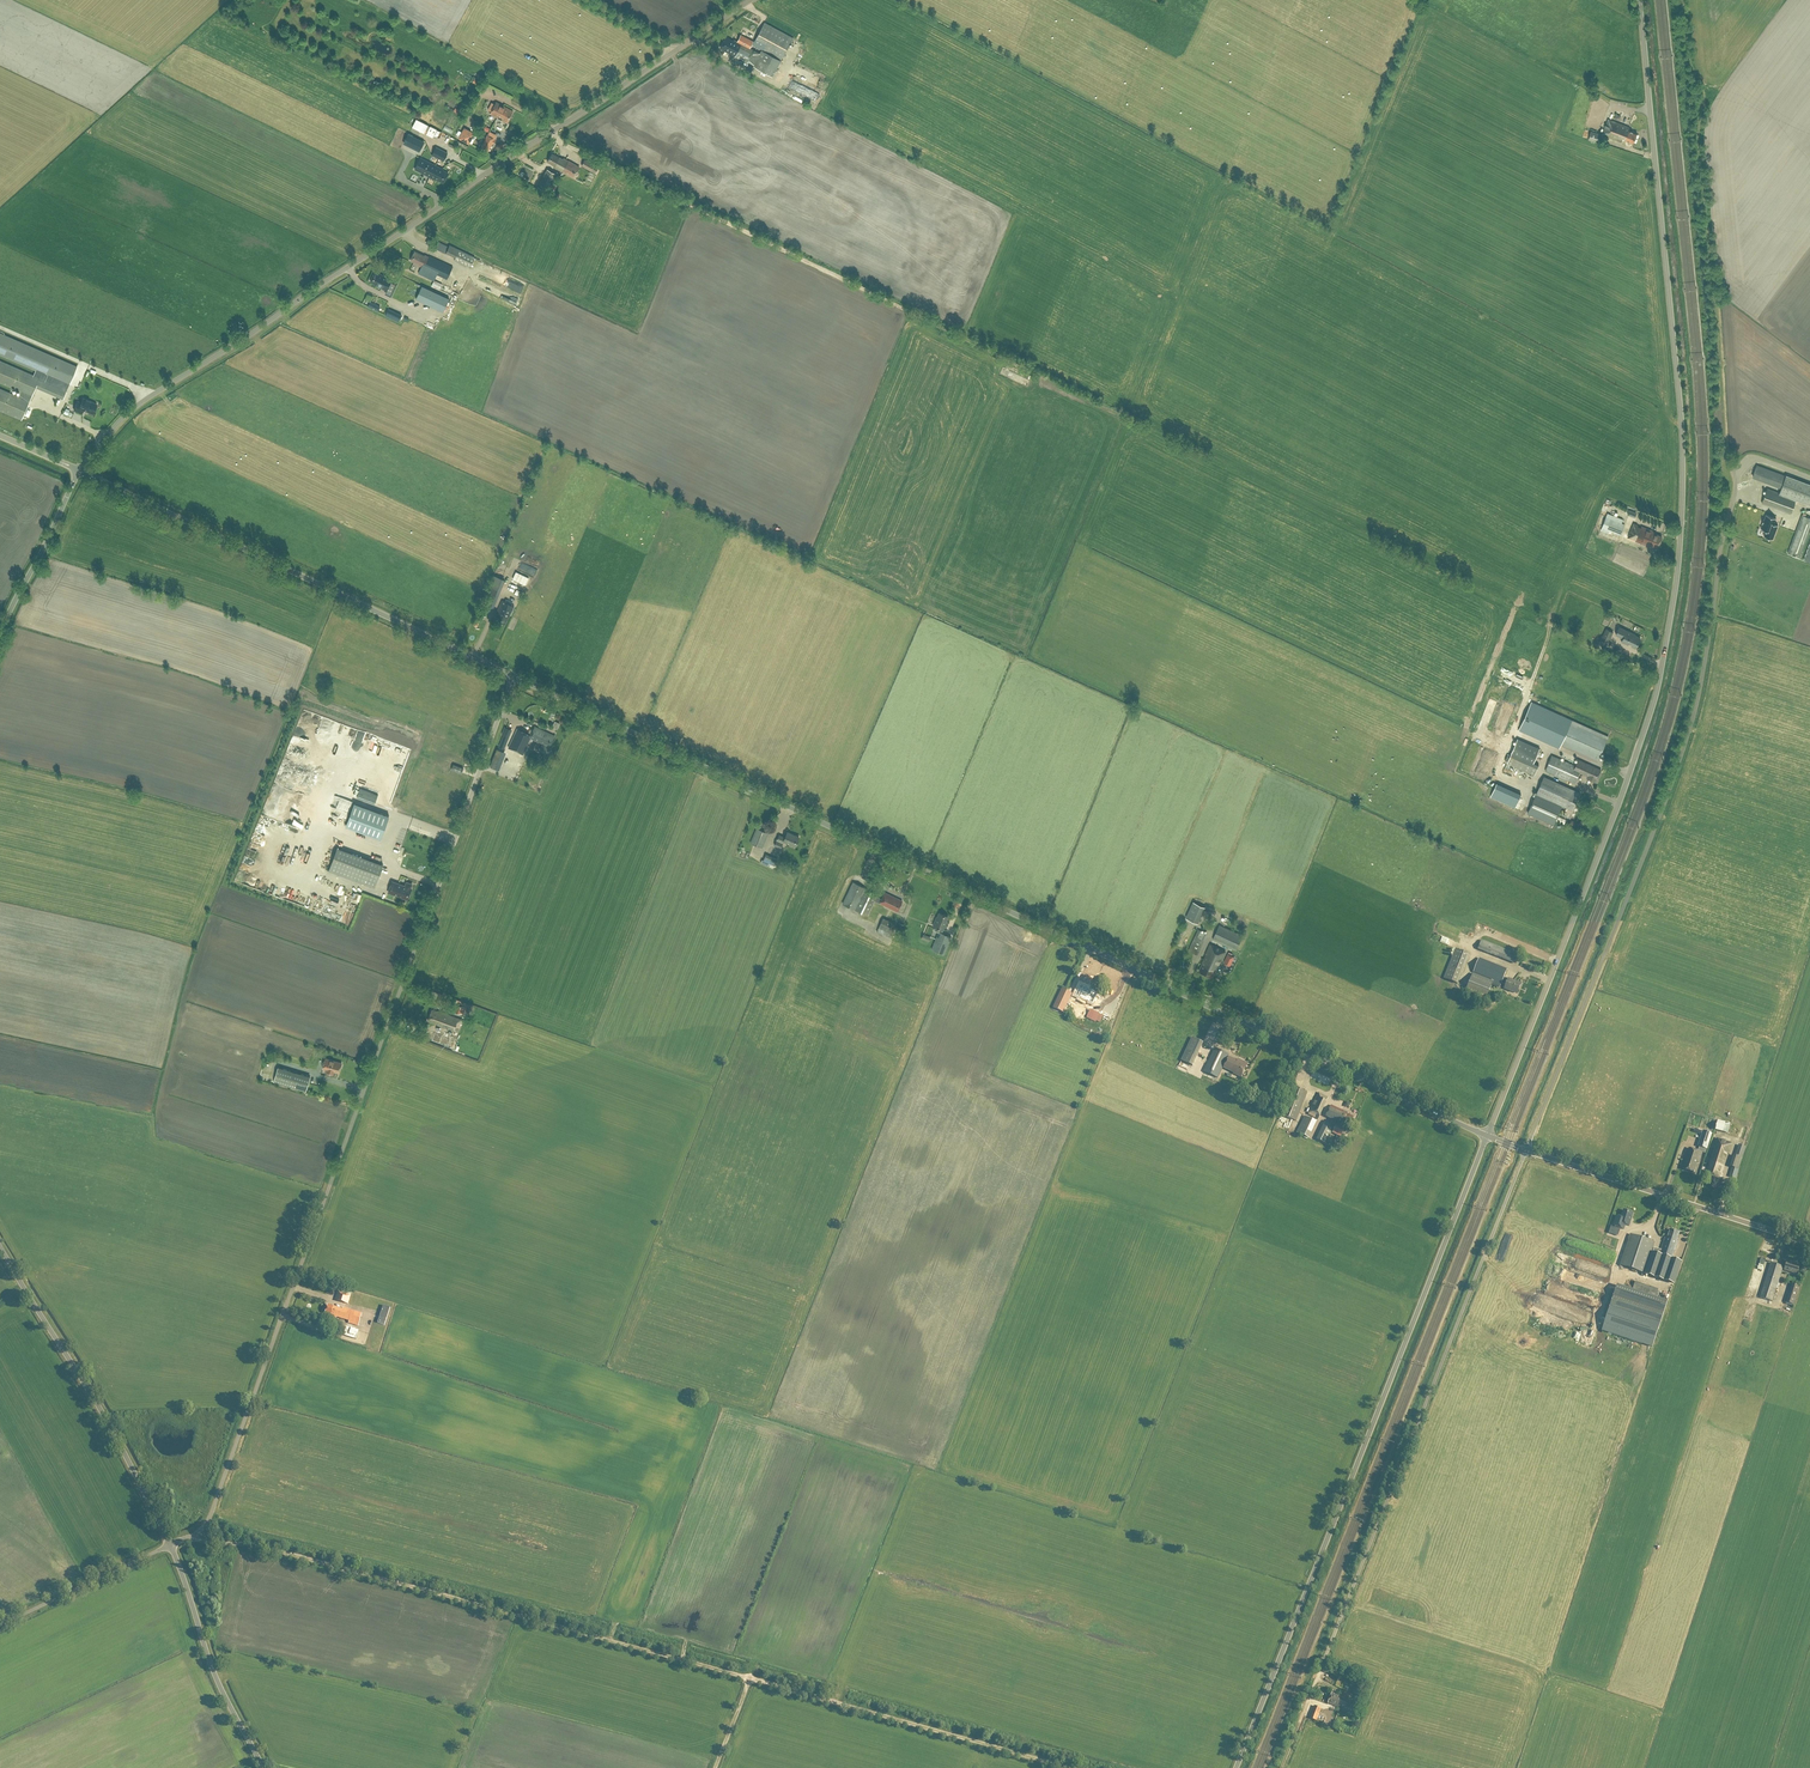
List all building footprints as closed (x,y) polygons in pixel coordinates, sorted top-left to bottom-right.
[(764,23),(752,45),(762,50),(779,59),(780,60),(792,37),(764,23)] [(749,48),(753,41),(740,35),(737,41),(736,42),(749,49),(749,48)] [(743,60),(745,61),(752,49),(749,48),(749,49),(736,42),(737,41),(734,39),(733,41),(726,37),(720,47),(731,53),(731,54),(739,58),(740,57),(743,59),(743,60)] [(771,75),(779,59),(762,50),(754,66),(771,75)] [(480,111),(478,110),(476,114),(481,116),(489,101),(486,99),(480,111)] [(497,117),(503,106),(496,102),(490,113),(497,117)] [(503,106),(497,117),(507,122),(513,111),(503,106)] [(448,119),(428,109),(424,117),(444,127),(448,119)] [(1633,143),(1636,133),(1628,130),(1629,127),(1607,119),(1602,134),(1620,141),(1621,138),(1633,143)] [(465,128),(459,137),(469,143),(474,133),(465,128)] [(1598,142),(1600,134),(1591,131),(1588,139),(1598,142)] [(487,135),(481,146),(489,150),(493,142),(495,139),(494,139),(495,139),(487,135)] [(420,149),(424,142),(412,136),(408,143),(420,149)] [(436,146),(432,154),(444,160),(447,153),(436,146)] [(562,171),(568,161),(563,158),(562,159),(551,153),(547,161),(554,165),(553,167),(562,171)] [(421,157),(415,169),(430,176),(435,165),(421,157)] [(595,173),(599,166),(594,164),(585,159),(581,165),(591,170),(595,173)] [(568,161),(562,171),(572,177),(579,166),(568,161)] [(443,182),(448,172),(439,168),(439,167),(435,165),(430,176),(429,176),(434,178),(443,182)] [(546,191),(555,174),(547,169),(537,186),(546,191)] [(588,184),(592,174),(588,172),(584,182),(588,184)] [(448,247),(436,241),(433,247),(446,253),(446,252),(455,257),(454,259),(469,267),(474,257),(449,245),(448,247)] [(424,255),(414,251),(410,260),(418,264),(417,265),(421,267),(418,273),(433,280),(431,286),(439,289),(442,284),(434,280),(437,274),(446,279),(452,266),(425,253),(424,255)] [(392,280),(380,274),(379,275),(374,273),(370,281),(375,283),(375,284),(386,290),(392,280)] [(449,302),(423,287),(416,299),(442,314),(449,302)] [(0,333),(0,354),(30,367),(36,370),(33,375),(28,373),(0,360),(0,382),(20,391),(18,396),(0,388),(0,410),(21,419),(35,386),(63,398),(77,366),(0,333)] [(97,404),(83,398),(81,402),(77,401),(74,410),(80,412),(81,410),(83,409),(88,411),(88,410),(93,412),(97,404)] [(1786,476),(1757,465),(1753,476),(1782,487),(1786,476)] [(1780,493),(1796,498),(1809,503),(1809,500),(1809,481),(1787,473),(1786,476),(1782,487),(1780,493)] [(1790,513),(1796,498),(1780,493),(1767,488),(1761,502),(1790,513)] [(1620,534),(1624,524),(1621,522),(1622,519),(1607,513),(1602,527),(1620,534)] [(1766,514),(1764,519),(1763,518),(1762,523),(1763,523),(1761,528),(1766,530),(1764,535),(1772,539),(1778,525),(1774,523),(1776,517),(1766,514)] [(1809,528),(1809,518),(1802,515),(1787,553),(1799,557),(1809,528)] [(1641,528),(1637,526),(1638,524),(1633,522),(1628,537),(1636,540),(1635,542),(1648,546),(1648,547),(1651,548),(1652,545),(1658,547),(1662,536),(1655,533),(1651,531),(1652,529),(1642,525),(1641,528)] [(492,610),(498,596),(489,592),(482,606),(492,610)] [(509,616),(514,606),(502,600),(496,612),(499,614),(497,619),(506,623),(509,616)] [(1636,645),(1640,637),(1631,633),(1631,632),(1619,627),(1615,634),(1623,637),(1621,641),(1631,645),(1632,643),(1636,645)] [(1608,642),(1613,632),(1606,628),(1601,639),(1608,642)] [(1531,701),(1525,716),(1519,730),(1558,747),(1560,745),(1597,761),(1608,735),(1531,701)] [(504,748),(511,729),(504,727),(501,734),(503,734),(499,746),(504,748)] [(554,736),(535,727),(531,734),(528,732),(527,734),(517,729),(508,747),(522,754),(529,738),(542,744),(539,750),(549,754),(552,747),(550,746),(554,736)] [(1517,738),(1511,753),(1533,763),(1540,747),(1517,738)] [(499,770),(506,751),(497,748),(489,766),(492,767),(498,769),(499,770)] [(1511,753),(1507,763),(1534,775),(1538,765),(1533,763),(1511,753)] [(1575,765),(1552,755),(1545,770),(1574,783),(1579,772),(1587,776),(1586,778),(1595,782),(1601,769),(1578,759),(1575,765)] [(504,768),(504,771),(508,772),(507,778),(515,780),(516,770),(504,768)] [(1580,792),(1544,776),(1527,813),(1553,824),(1562,805),(1572,809),(1580,792)] [(338,794),(322,791),(321,798),(337,802),(338,794)] [(354,802),(346,825),(381,838),(389,815),(354,802)] [(262,833),(266,834),(269,826),(263,824),(263,825),(257,823),(254,830),(259,832),(258,835),(252,833),(251,836),(260,839),(262,833)] [(762,847),(768,832),(756,827),(750,842),(762,847)] [(794,845),(798,836),(787,831),(784,837),(778,834),(774,845),(780,847),(783,840),(794,845)] [(296,849),(298,844),(292,841),(288,851),(294,853),(296,849)] [(374,886),(382,864),(337,847),(329,870),(374,886)] [(777,859),(765,854),(763,859),(762,859),(760,862),(761,863),(767,865),(768,862),(774,865),(777,859)] [(307,866),(309,862),(297,857),(294,866),(297,867),(299,863),(307,866)] [(407,898),(411,888),(391,881),(387,891),(393,894),(393,893),(407,898)] [(881,900),(875,897),(877,894),(859,884),(853,881),(842,903),(866,915),(874,900),(897,910),(902,900),(884,892),(881,900)] [(1205,905),(1193,900),(1186,917),(1198,922),(1205,905)] [(943,929),(945,925),(944,924),(947,916),(938,912),(933,925),(935,926),(933,930),(938,931),(932,948),(944,953),(951,936),(941,932),(942,929),(943,929)] [(889,937),(893,928),(895,923),(883,918),(877,931),(889,937)] [(902,930),(905,925),(899,922),(896,927),(902,930)] [(1236,949),(1242,935),(1219,924),(1213,939),(1236,949)] [(1198,927),(1188,950),(1197,954),(1207,931),(1198,927)] [(1515,964),(1518,956),(1480,941),(1477,950),(1496,958),(1497,957),(1515,964)] [(1205,973),(1217,947),(1210,943),(1205,954),(1201,963),(1202,963),(1199,970),(1205,973)] [(1217,947),(1205,973),(1212,976),(1215,970),(1216,970),(1225,951),(1217,947)] [(1468,955),(1455,950),(1443,979),(1456,984),(1468,955)] [(1230,955),(1231,954),(1228,952),(1223,962),(1228,964),(1229,963),(1230,963),(1233,957),(1230,955)] [(1485,1001),(1488,993),(1493,980),(1505,985),(1504,989),(1512,993),(1512,992),(1517,994),(1520,985),(1503,978),(1506,970),(1478,959),(1473,973),(1491,980),(1491,982),(1472,974),(1465,993),(1485,1001)] [(1064,986),(1070,988),(1072,981),(1067,979),(1064,986)] [(1074,996),(1092,1004),(1097,993),(1092,991),(1092,990),(1088,988),(1088,989),(1079,985),(1074,996)] [(1066,992),(1061,990),(1053,1009),(1062,1013),(1068,999),(1064,997),(1066,992)] [(469,1004),(458,999),(457,1003),(453,1002),(451,1009),(463,1013),(465,1007),(467,1008),(470,1008),(471,1005),(469,1004)] [(437,1011),(432,1009),(427,1020),(433,1022),(433,1021),(437,1023),(436,1024),(449,1029),(450,1027),(453,1029),(453,1030),(457,1031),(462,1019),(437,1010),(437,1011)] [(1098,1018),(1088,1013),(1084,1021),(1094,1026),(1098,1018)] [(430,1033),(427,1039),(447,1046),(448,1042),(447,1042),(449,1037),(432,1030),(431,1033),(430,1033)] [(1192,1066),(1203,1043),(1191,1038),(1181,1061),(1192,1066)] [(1236,1062),(1227,1057),(1228,1055),(1214,1049),(1203,1072),(1217,1079),(1221,1069),(1232,1075),(1232,1076),(1239,1079),(1246,1064),(1240,1061),(1240,1062),(1237,1061),(1236,1062)] [(339,1069),(340,1068),(341,1068),(342,1065),(341,1064),(341,1063),(325,1058),(322,1068),(327,1069),(326,1072),(333,1074),(334,1071),(337,1072),(338,1069),(339,1069)] [(306,1091),(310,1076),(278,1067),(274,1081),(306,1091)] [(1285,1086),(1288,1080),(1286,1080),(1291,1071),(1285,1068),(1278,1083),(1285,1086)] [(1295,1121),(1306,1093),(1292,1088),(1281,1116),(1295,1121)] [(1317,1120),(1327,1098),(1318,1093),(1307,1115),(1317,1120)] [(1348,1128),(1352,1118),(1343,1113),(1343,1112),(1330,1106),(1325,1117),(1348,1128)] [(1300,1128),(1297,1137),(1308,1140),(1313,1122),(1301,1118),(1298,1127),(1300,1128)] [(1726,1134),(1729,1124),(1717,1120),(1714,1131),(1722,1133),(1722,1132),(1726,1134)] [(1333,1128),(1324,1124),(1320,1131),(1330,1135),(1333,1128)] [(1336,1126),(1332,1133),(1343,1139),(1347,1131),(1338,1126),(1336,1126)] [(1712,1134),(1702,1131),(1698,1146),(1707,1149),(1712,1134)] [(1728,1155),(1731,1144),(1716,1140),(1713,1150),(1705,1176),(1717,1180),(1719,1175),(1726,1154),(1728,1155)] [(1731,1168),(1728,1177),(1734,1179),(1745,1148),(1738,1146),(1731,1168)] [(1698,1164),(1701,1154),(1688,1149),(1684,1162),(1685,1162),(1682,1170),(1692,1173),(1696,1163),(1698,1164)] [(1630,1221),(1632,1214),(1622,1211),(1619,1220),(1615,1219),(1612,1227),(1622,1230),(1623,1226),(1624,1226),(1628,1227),(1630,1222),(1630,1221)] [(1675,1243),(1678,1233),(1669,1230),(1666,1240),(1664,1239),(1660,1251),(1653,1249),(1645,1275),(1661,1280),(1674,1284),(1681,1262),(1672,1259),(1677,1243),(1675,1243)] [(1643,1274),(1654,1243),(1629,1235),(1619,1266),(1643,1274)] [(1796,1275),(1799,1266),(1786,1262),(1784,1268),(1782,1268),(1782,1267),(1770,1264),(1759,1298),(1771,1302),(1781,1270),(1796,1275)] [(1552,1268),(1550,1274),(1557,1276),(1558,1270),(1552,1268)] [(1607,1314),(1658,1331),(1665,1308),(1668,1301),(1617,1285),(1616,1290),(1611,1289),(1605,1309),(1608,1310),(1607,1314)] [(1793,1305),(1798,1287),(1791,1285),(1785,1303),(1793,1305)] [(347,1304),(351,1292),(338,1288),(334,1300),(347,1304)] [(342,1310),(327,1305),(325,1314),(330,1316),(329,1318),(335,1320),(336,1318),(344,1320),(347,1310),(342,1308),(342,1310)] [(344,1320),(343,1322),(360,1328),(364,1315),(347,1310),(344,1320)] [(355,1340),(358,1331),(346,1327),(343,1336),(355,1340)] [(1357,1685),(1354,1694),(1359,1696),(1362,1687),(1357,1685)] [(1339,1709),(1344,1698),(1332,1693),(1328,1704),(1339,1709)] [(1344,1698),(1339,1709),(1351,1713),(1355,1702),(1344,1698)] [(1316,1721),(1321,1709),(1314,1706),(1309,1719),(1316,1721)]
